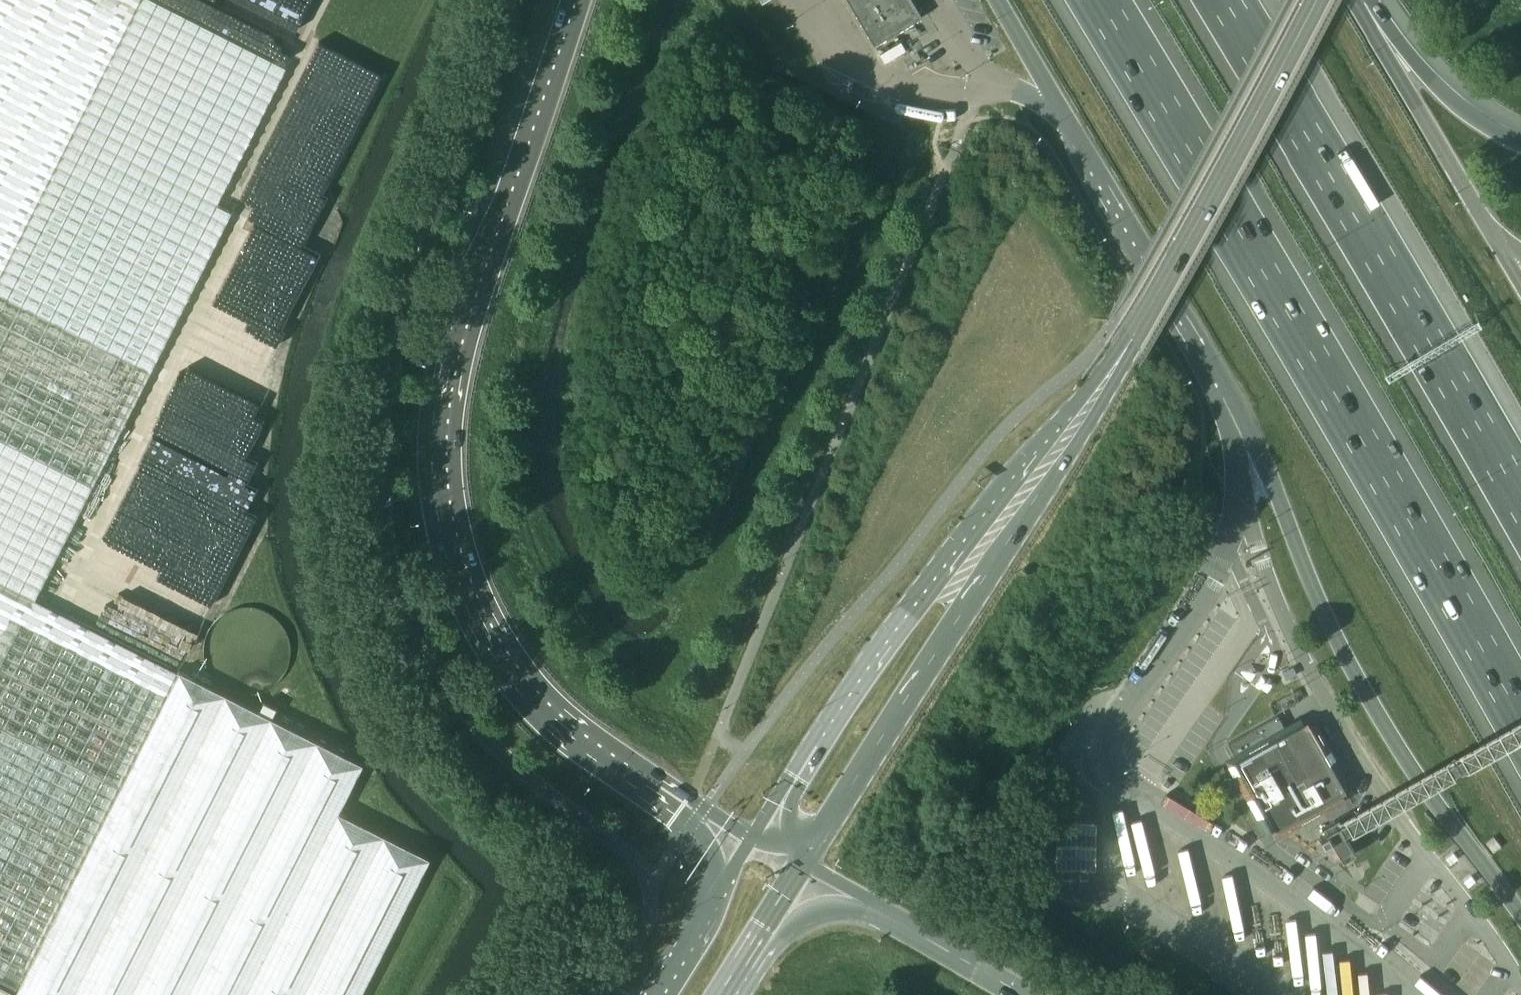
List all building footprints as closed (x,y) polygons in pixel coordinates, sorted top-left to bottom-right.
[(18,994),(20,994),(359,994),(429,857),(338,810),(362,764),(210,687),(177,670),(35,598),(231,211),(216,204),(286,66),(154,0),(0,0),(0,994),(17,994),(18,994)] [(874,44),(920,17),(921,18),(923,16),(922,14),(921,14),(912,0),(848,0),(874,44)] [(1265,722),(1228,743),(1231,748),(1237,760),(1232,763),(1232,764),(1231,765),(1235,773),(1237,772),(1251,798),(1250,799),(1259,816),(1261,815),(1271,834),(1319,807),(1333,799),(1347,791),(1306,721),(1288,732),(1279,717),(1278,715),(1272,718),(1265,722)] [(1520,742),(1520,721),(1346,819),(1351,827),(1357,836),(1520,742)] [(1055,862),(1095,863),(1097,815),(1056,814),(1055,862)] [(1343,859),(1351,855),(1355,852),(1344,833),(1345,832),(1340,823),(1337,824),(1326,830),(1327,832),(1320,836),(1324,843),(1331,839),(1342,857),(1343,859)]
